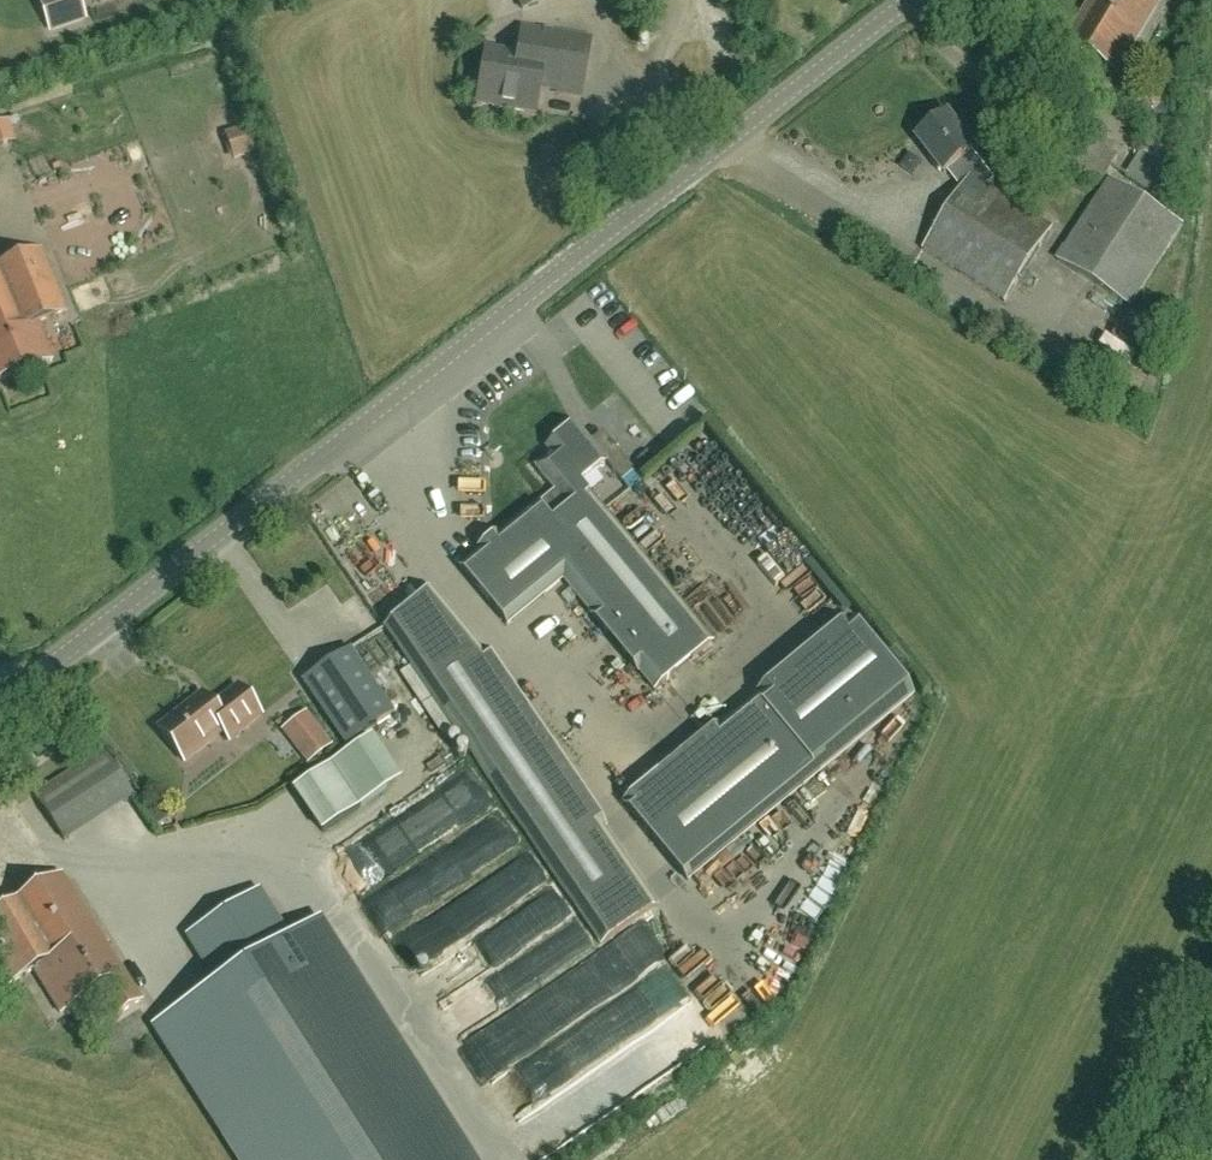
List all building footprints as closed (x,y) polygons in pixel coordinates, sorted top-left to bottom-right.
[(42,6),(50,30),(68,24),(60,0),(58,0),(42,6)] [(521,8),(545,0),(518,0),(521,8)] [(1151,4),(1145,0),(1097,0),(1070,42),(1112,65),(1151,4)] [(590,39),(523,28),(522,28),(517,55),(485,50),(476,104),(534,113),(538,90),(580,97),(590,39)] [(1163,106),(1151,125),(1172,138),(1184,119),(1163,106)] [(1002,302),(1051,228),(985,185),(993,179),(972,152),(974,150),(947,115),(917,138),(932,157),(929,159),(938,171),(941,169),(945,173),(947,171),(962,190),(922,250),(1002,302)] [(1125,178),(1175,210),(1181,199),(1170,192),(1176,181),(1139,157),(1125,178)] [(1130,307),(1182,226),(1108,178),(1056,259),(1130,307)] [(135,195),(43,233),(56,265),(148,227),(135,195)] [(64,311),(40,251),(0,267),(0,377),(49,357),(35,322),(64,311)] [(554,489),(535,504),(549,521),(584,491),(581,487),(608,465),(620,479),(633,468),(600,429),(588,439),(573,422),(544,446),(549,452),(534,465),(554,489)] [(678,502),(693,504),(696,486),(681,483),(678,502)] [(549,521),(535,504),(533,502),(458,565),(506,623),(561,577),(653,687),(711,639),(586,490),(584,491),(549,521)] [(734,566),(746,553),(694,504),(682,517),(734,566)] [(782,541),(764,548),(770,563),(788,556),(782,541)] [(818,635),(825,646),(840,635),(831,623),(847,612),(822,577),(805,589),(823,615),(801,631),(808,642),(818,635)] [(384,627),(599,943),(655,905),(482,650),(430,588),(384,627)] [(858,620),(843,632),(859,651),(874,639),(858,620)] [(346,649),(304,678),(346,742),(389,713),(346,649)] [(852,651),(827,664),(834,678),(855,668),(871,700),(895,689),(876,650),(856,660),(852,651)] [(227,738),(259,713),(236,684),(210,704),(201,692),(156,727),(182,760),(221,729),(227,738)] [(686,879),(818,772),(754,694),(622,801),(686,879)] [(282,728),(308,761),(330,744),(304,710),(282,728)] [(394,775),(368,737),(291,789),(317,827),(394,775)] [(101,749),(33,795),(63,840),(132,794),(101,749)] [(139,1001),(60,875),(0,913),(0,983),(2,987),(31,968),(59,1013),(98,986),(117,1015),(139,1001)] [(274,919),(255,909),(236,908),(211,923),(204,941),(205,962),(220,986),(157,1025),(242,1159),(467,1159),(318,923),(288,942),(274,919)] [(445,1019),(457,1011),(451,1002),(469,990),(456,972),(434,986),(443,1000),(436,1005),(445,1019)]
